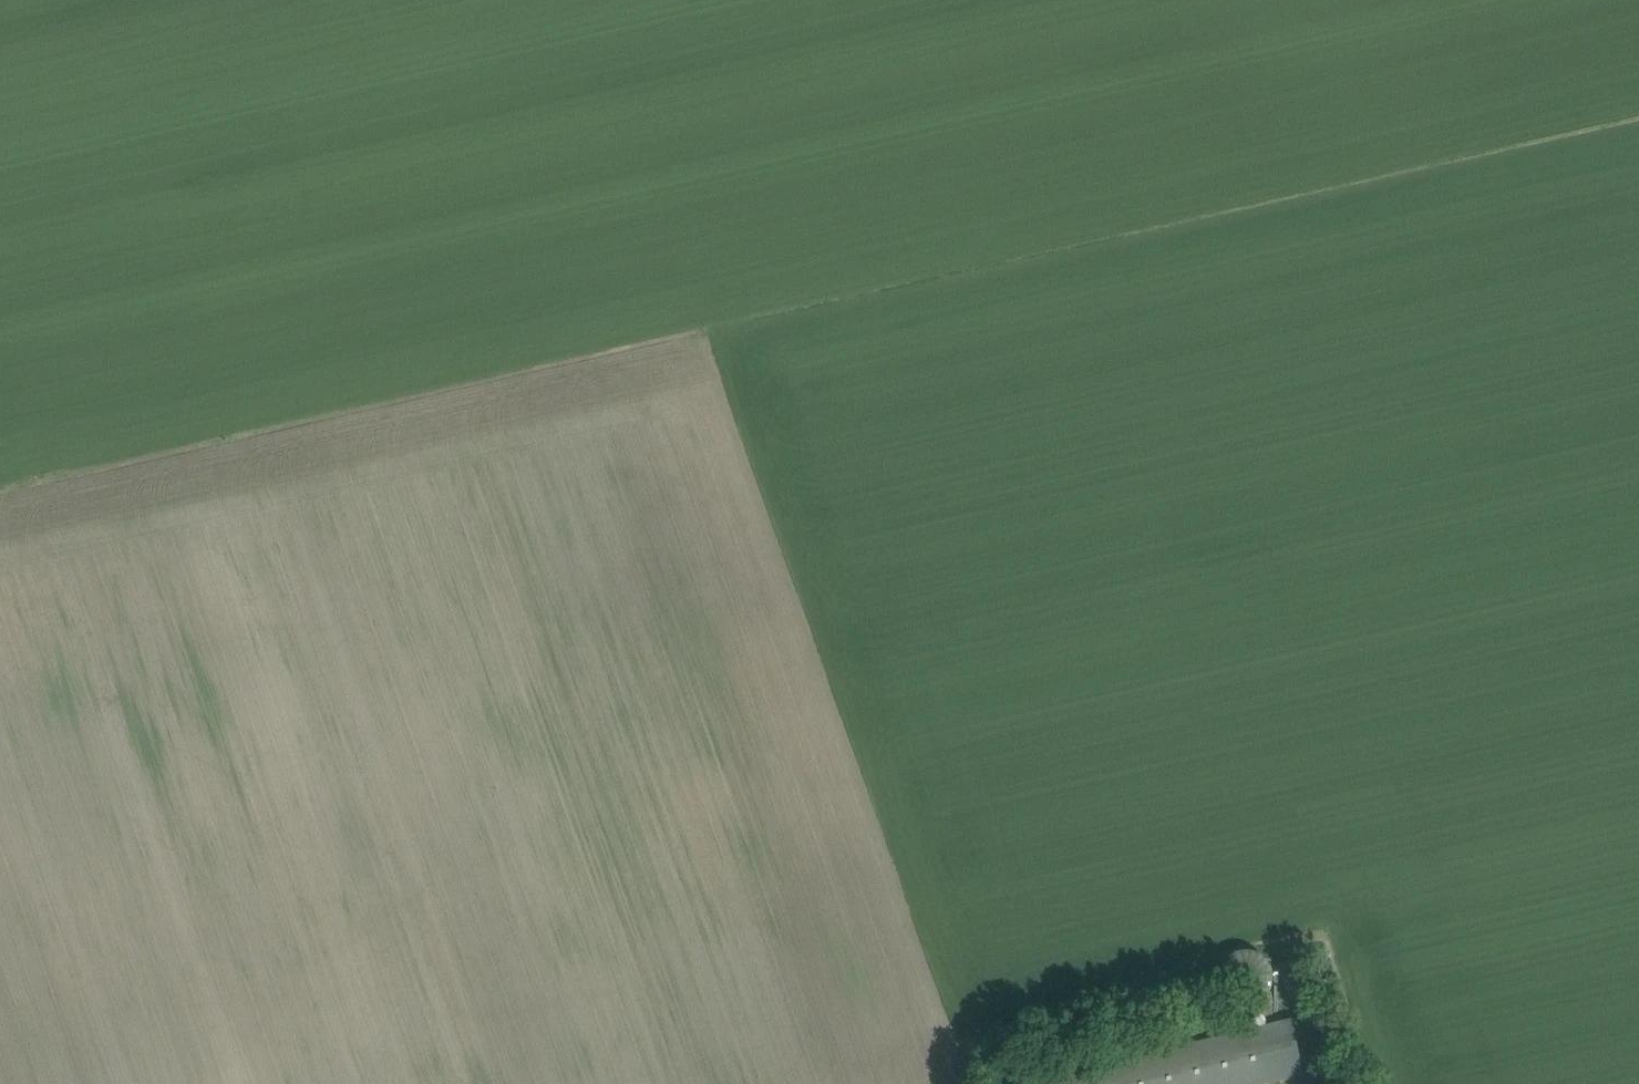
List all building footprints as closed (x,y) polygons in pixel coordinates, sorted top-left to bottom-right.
[(1221,974),(1221,976),(1221,979),(1221,981),(1222,983),(1223,985),(1224,988),(1225,990),(1226,992),(1227,993),(1229,995),(1230,997),(1232,998),(1234,999),(1238,1001),(1241,1002),(1243,1003),(1247,1003),(1250,1003),(1252,1003),(1257,1002),(1259,1001),(1263,999),(1265,997),(1266,996),(1268,994),(1269,992),(1271,990),(1272,988),(1273,986),(1273,984),(1274,982),(1274,979),(1274,977),(1274,975),(1274,972),(1274,970),(1273,968),(1272,966),(1271,964),(1270,962),(1269,960),(1267,958),(1265,956),(1263,955),(1261,953),(1259,952),(1257,951),(1255,951),(1253,950),(1248,950),(1246,950),(1241,951),(1237,952),(1233,954),(1231,956),(1229,957),(1227,959),(1226,961),(1225,963),(1224,965),(1223,967),(1222,969),(1221,972),(1221,974)] [(1220,1037),(1031,1082),(1032,1083),(1255,1083),(1305,1072),(1293,1022),(1260,1029),(1256,1013),(1216,1022),(1220,1037)]
